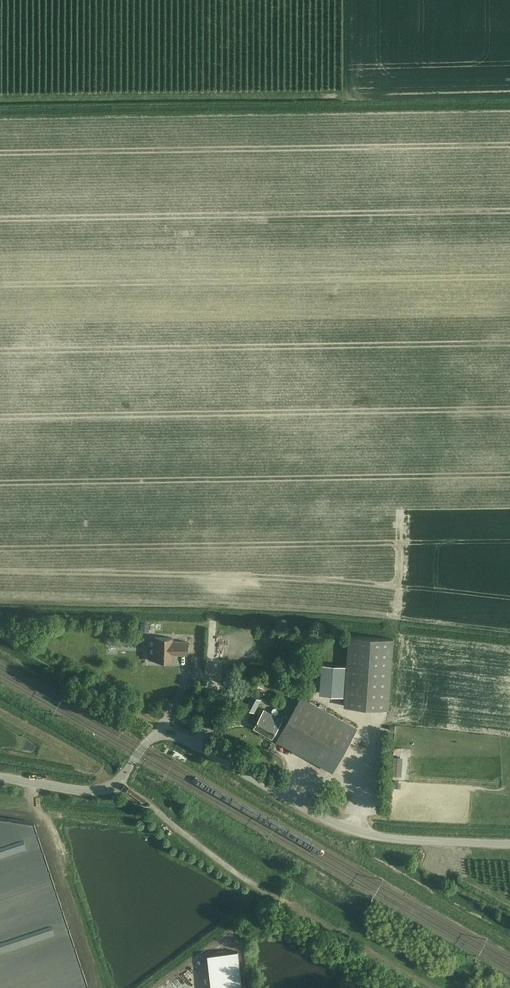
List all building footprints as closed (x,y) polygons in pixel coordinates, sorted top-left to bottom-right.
[(349,635),(345,706),(389,709),(394,638),(349,635)] [(172,637),(155,637),(154,661),(172,661),(172,654),(187,654),(187,641),(172,641),(172,637)] [(322,664),(320,695),(344,696),(346,665),(322,664)] [(261,698),(253,694),(247,707),(255,711),(261,698)] [(264,709),(262,714),(254,727),(272,737),(273,736),(278,739),(277,740),(333,771),(357,727),(301,696),(290,717),(284,714),(281,719),(264,709)] [(401,757),(393,757),(393,776),(401,776),(401,757)] [(0,817),(0,987),(76,987),(87,984),(59,898),(34,822),(0,817)] [(207,955),(210,987),(241,987),(237,952),(207,955)]
